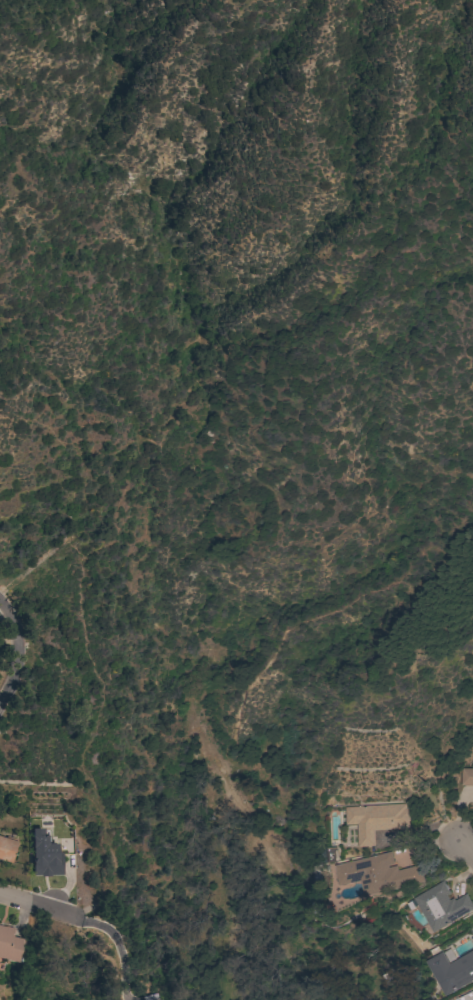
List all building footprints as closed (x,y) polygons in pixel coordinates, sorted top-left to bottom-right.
[(460,768),(472,768),(472,785),(460,785),(460,768)] [(405,803),(405,807),(409,807),(410,827),(374,830),(375,845),(358,846),(357,824),(345,824),(344,807),(405,803)] [(31,828),(42,828),(42,835),(46,835),(46,836),(49,836),(49,843),(56,843),(56,845),(57,845),(57,852),(61,852),(61,875),(49,875),(49,876),(46,876),(46,875),(42,876),(39,876),(39,874),(32,875),(31,828)] [(9,863),(0,860),(0,837),(16,842),(9,863)] [(392,851),(395,864),(389,865),(389,867),(398,865),(399,870),(422,864),(426,881),(366,896),(362,880),(341,885),(336,865),(392,851)] [(467,893),(472,903),(472,910),(435,932),(419,905),(412,910),(408,903),(415,899),(414,898),(444,880),(451,893),(447,895),(450,900),(454,898),(456,900),(467,893)] [(16,963),(0,959),(0,926),(4,927),(4,926),(13,929),(11,936),(26,940),(22,957),(17,956),(16,963)] [(450,964),(472,950),(472,981),(448,996),(427,961),(443,952),(450,964)] [(459,998),(472,990),(472,999),(460,999),(459,998)]
